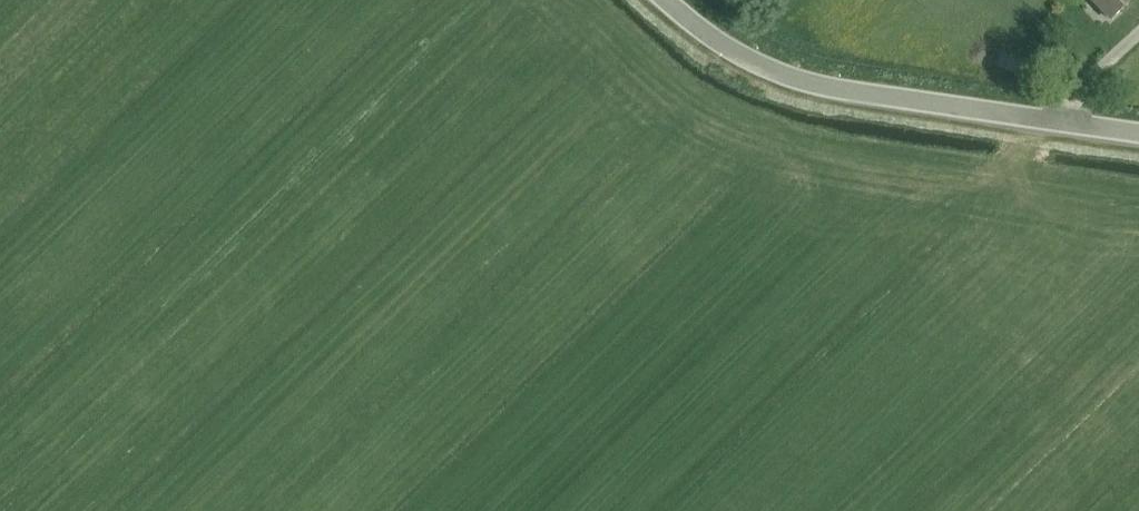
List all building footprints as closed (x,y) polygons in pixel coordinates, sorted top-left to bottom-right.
[(1131,0),(1092,0),(1110,20),(1131,0)]
